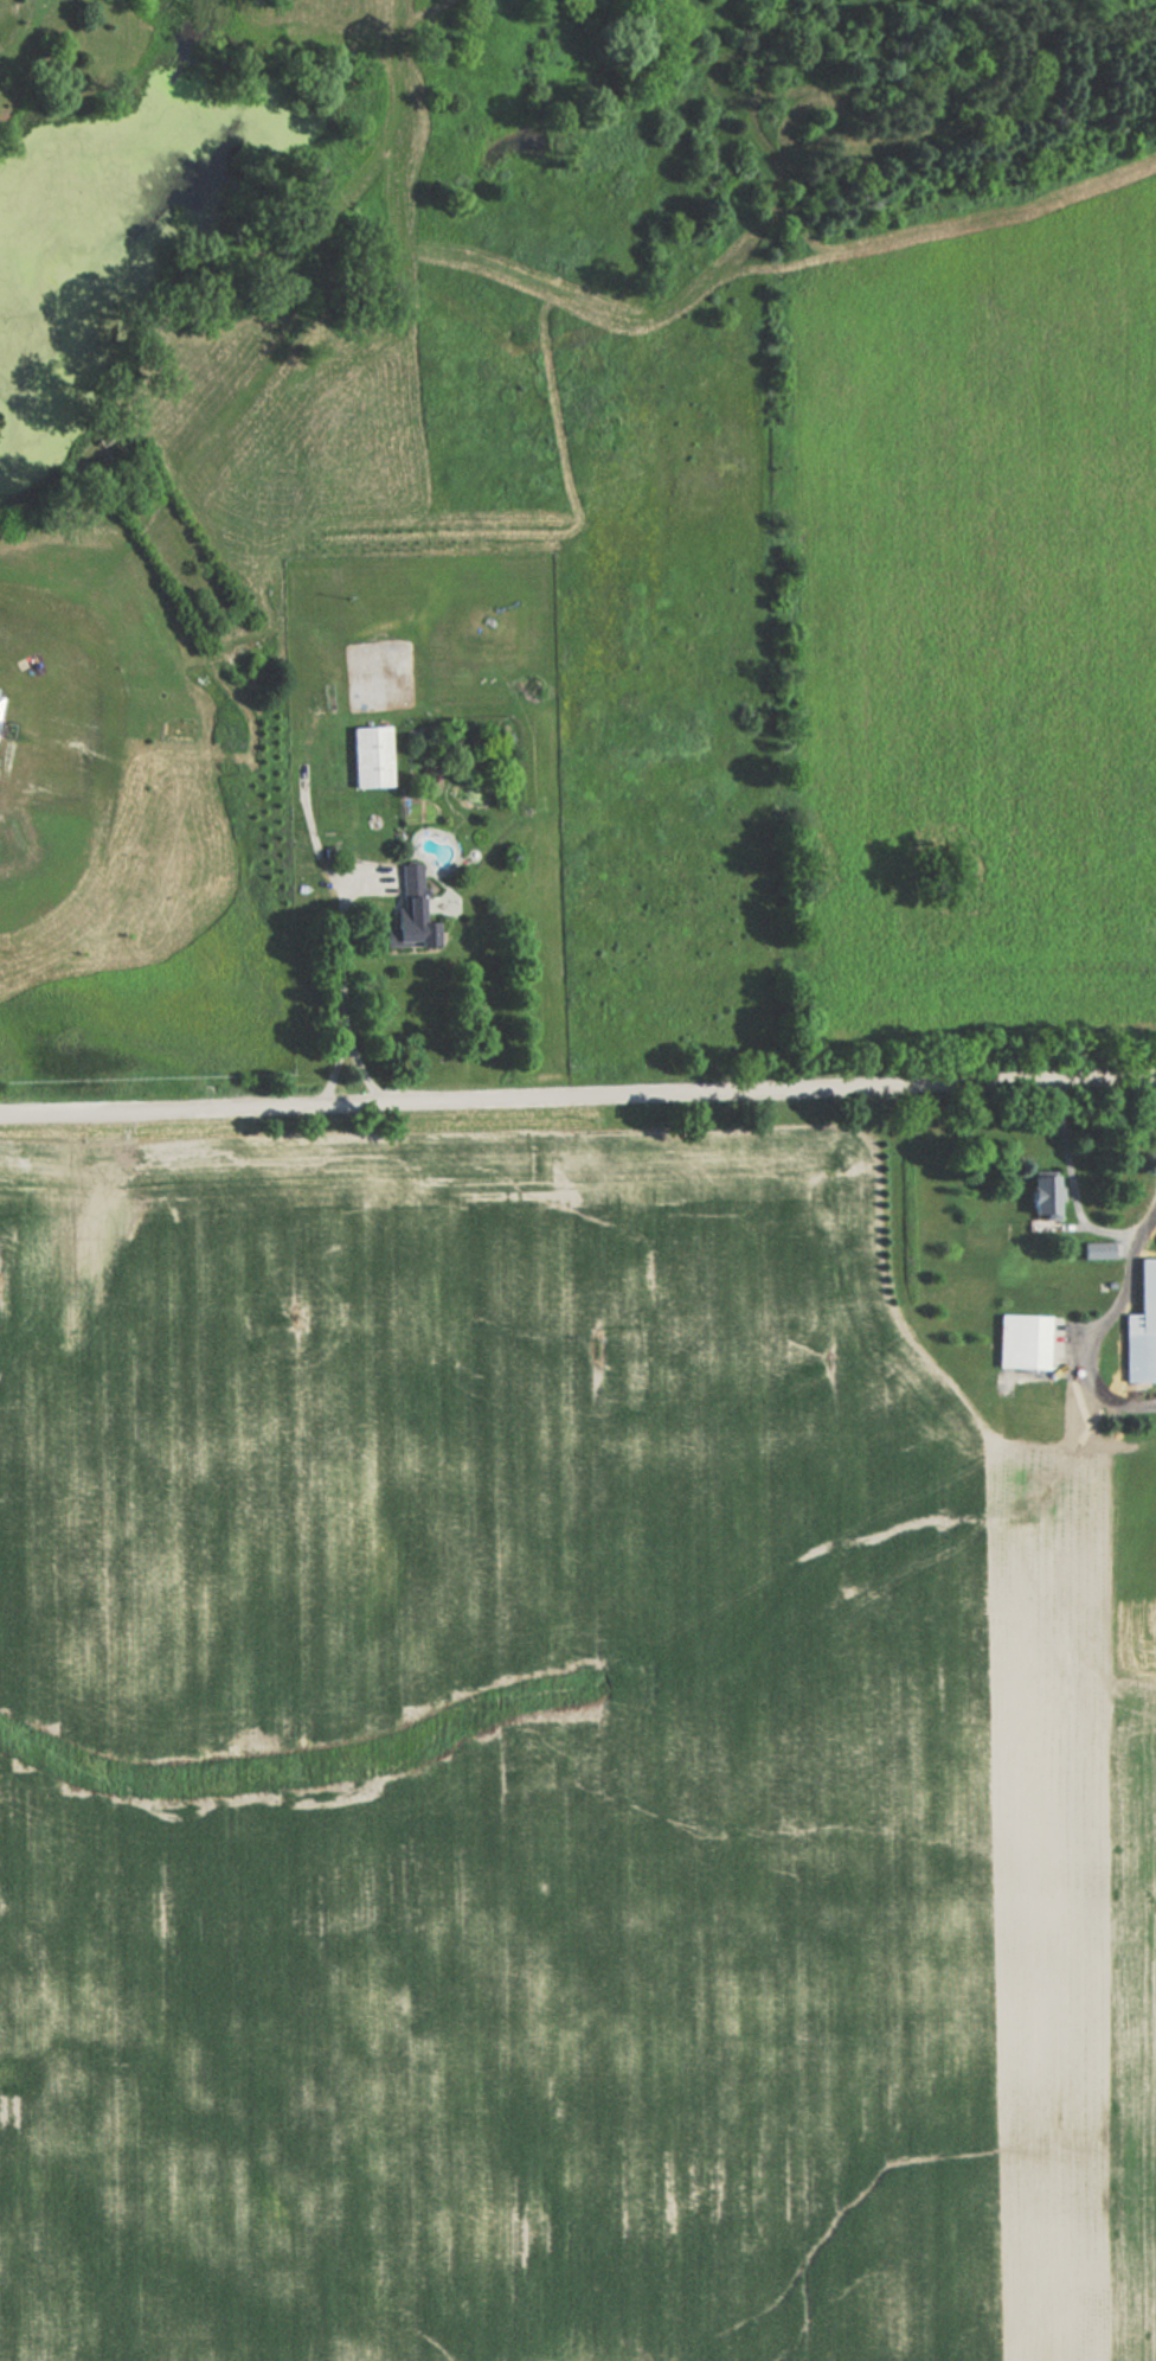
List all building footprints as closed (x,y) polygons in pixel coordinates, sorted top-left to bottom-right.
[(390,726),(352,727),(353,788),(391,787),(390,726)] [(382,947),(433,946),(433,929),(424,929),(423,863),(399,863),(399,909),(382,909),(382,947)] [(1028,1172),(1029,1217),(1053,1217),(1053,1172),(1028,1172)] [(1083,1241),(1083,1258),(1111,1256),(1111,1240),(1083,1241)] [(1138,1258),(1155,1257),(1155,1381),(1125,1381),(1124,1312),(1138,1312),(1138,1258)] [(998,1313),(996,1367),(1046,1368),(1048,1314),(998,1313)]
